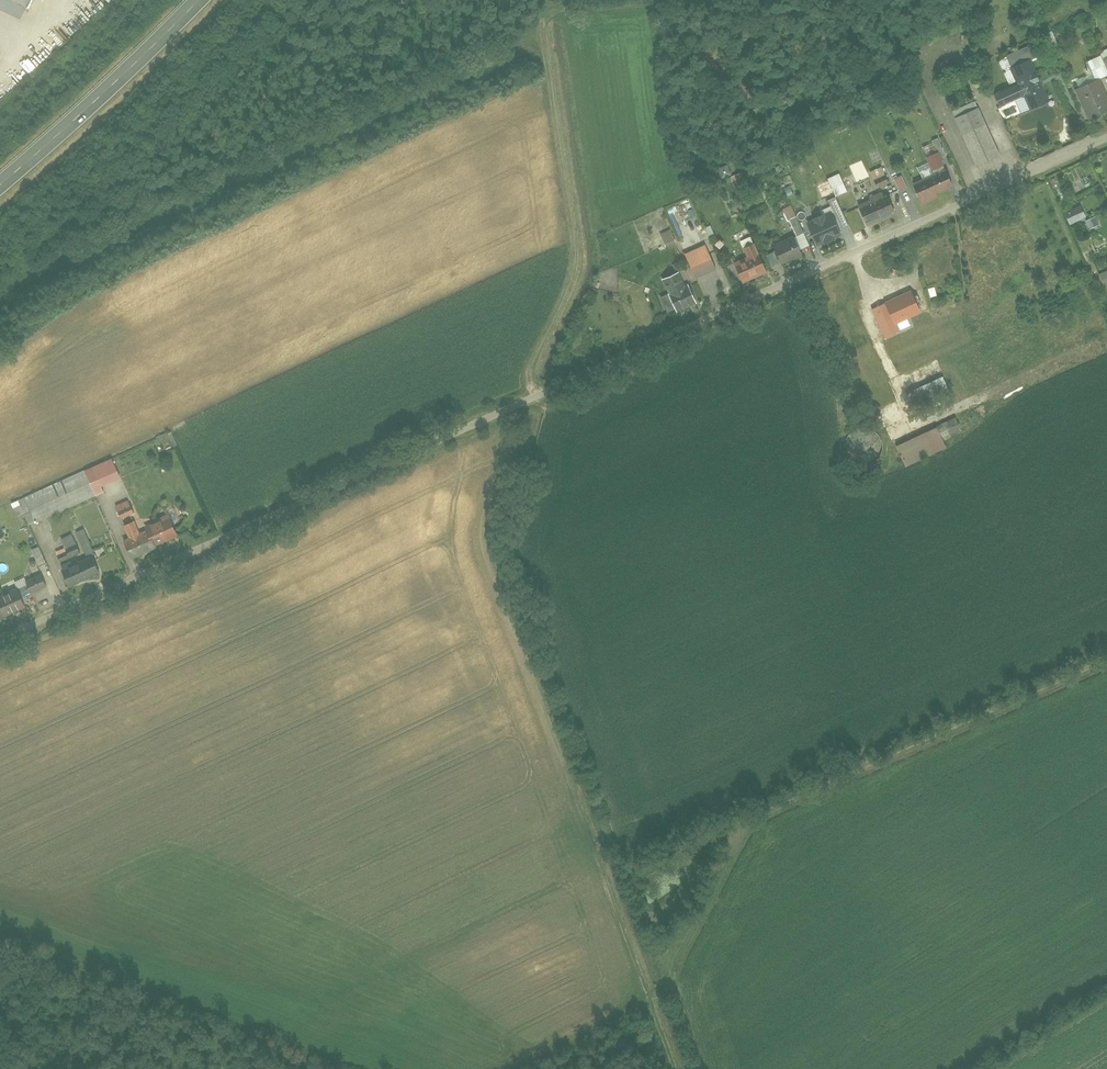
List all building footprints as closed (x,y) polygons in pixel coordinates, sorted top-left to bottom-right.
[(1016,82),(994,92),(1001,108),(1023,98),(1028,110),(1051,100),(1033,58),(1010,68),(1016,82)] [(1089,121),(1106,112),(1106,96),(1099,79),(1074,90),(1089,121)] [(950,112),(975,165),(999,154),(975,101),(950,112)] [(941,158),(946,155),(938,137),(929,141),(932,147),(935,146),(941,158)] [(931,171),(932,170),(935,175),(913,185),(920,201),(952,185),(942,165),(943,165),(935,146),(929,149),(931,155),(925,158),(931,171)] [(727,165),(717,169),(722,179),(731,175),(727,165)] [(878,189),(889,184),(881,166),(870,172),(878,189)] [(741,172),(729,177),(733,185),(745,179),(741,172)] [(835,197),(847,191),(839,174),(827,179),(835,197)] [(899,191),(907,188),(901,175),(893,179),(899,191)] [(787,197),(793,194),(789,186),(783,188),(787,197)] [(886,195),(858,208),(865,222),(893,209),(886,195)] [(841,231),(849,227),(835,198),(828,201),(841,231)] [(1080,205),(1064,213),(1070,225),(1086,217),(1080,205)] [(805,222),(816,246),(841,234),(830,211),(805,222)] [(796,237),(803,233),(795,217),(788,221),(796,237)] [(1095,217),(1086,221),(1089,229),(1099,225),(1095,217)] [(694,221),(699,232),(704,229),(699,218),(694,221)] [(701,243),(715,237),(710,226),(704,229),(699,232),(697,233),(701,243)] [(665,246),(676,242),(671,229),(660,233),(665,246)] [(796,237),(794,238),(800,250),(809,246),(803,233),(796,237)] [(793,236),(773,245),(782,265),(802,255),(800,250),(794,238),(793,236)] [(743,283),(766,272),(749,237),(739,242),(746,256),(733,263),(743,283)] [(708,253),(688,263),(696,279),(716,269),(708,253)] [(1106,286),(1106,271),(1098,275),(1104,287),(1106,286)] [(661,281),(675,311),(696,301),(688,285),(685,287),(678,273),(661,281)] [(904,373),(941,356),(939,352),(974,336),(964,313),(929,329),(911,292),(874,308),(904,373)] [(942,376),(912,391),(919,406),(949,391),(942,376)] [(973,409),(937,426),(944,439),(979,422),(973,409)] [(936,427),(895,446),(904,465),(944,446),(936,427)] [(92,463),(16,497),(17,499),(26,520),(35,516),(36,519),(103,489),(93,466),(92,463)] [(114,504),(120,517),(132,511),(126,498),(114,504)] [(122,537),(130,555),(154,544),(154,543),(177,533),(167,512),(141,524),(143,528),(138,530),(132,517),(121,522),(127,535),(122,537)] [(60,566),(68,584),(99,570),(94,558),(97,557),(83,526),(75,529),(83,548),(86,555),(73,560),(71,556),(60,561),(62,565),(60,566)] [(59,558),(80,549),(72,531),(60,536),(64,545),(55,549),(59,558)] [(27,548),(34,564),(36,563),(45,559),(38,543),(27,548)] [(45,584),(36,563),(34,564),(28,566),(32,574),(24,577),(26,582),(30,591),(45,584)] [(26,582),(24,577),(23,575),(12,580),(14,584),(15,587),(26,582)] [(14,584),(0,591),(0,617),(24,607),(15,587),(14,584)]
